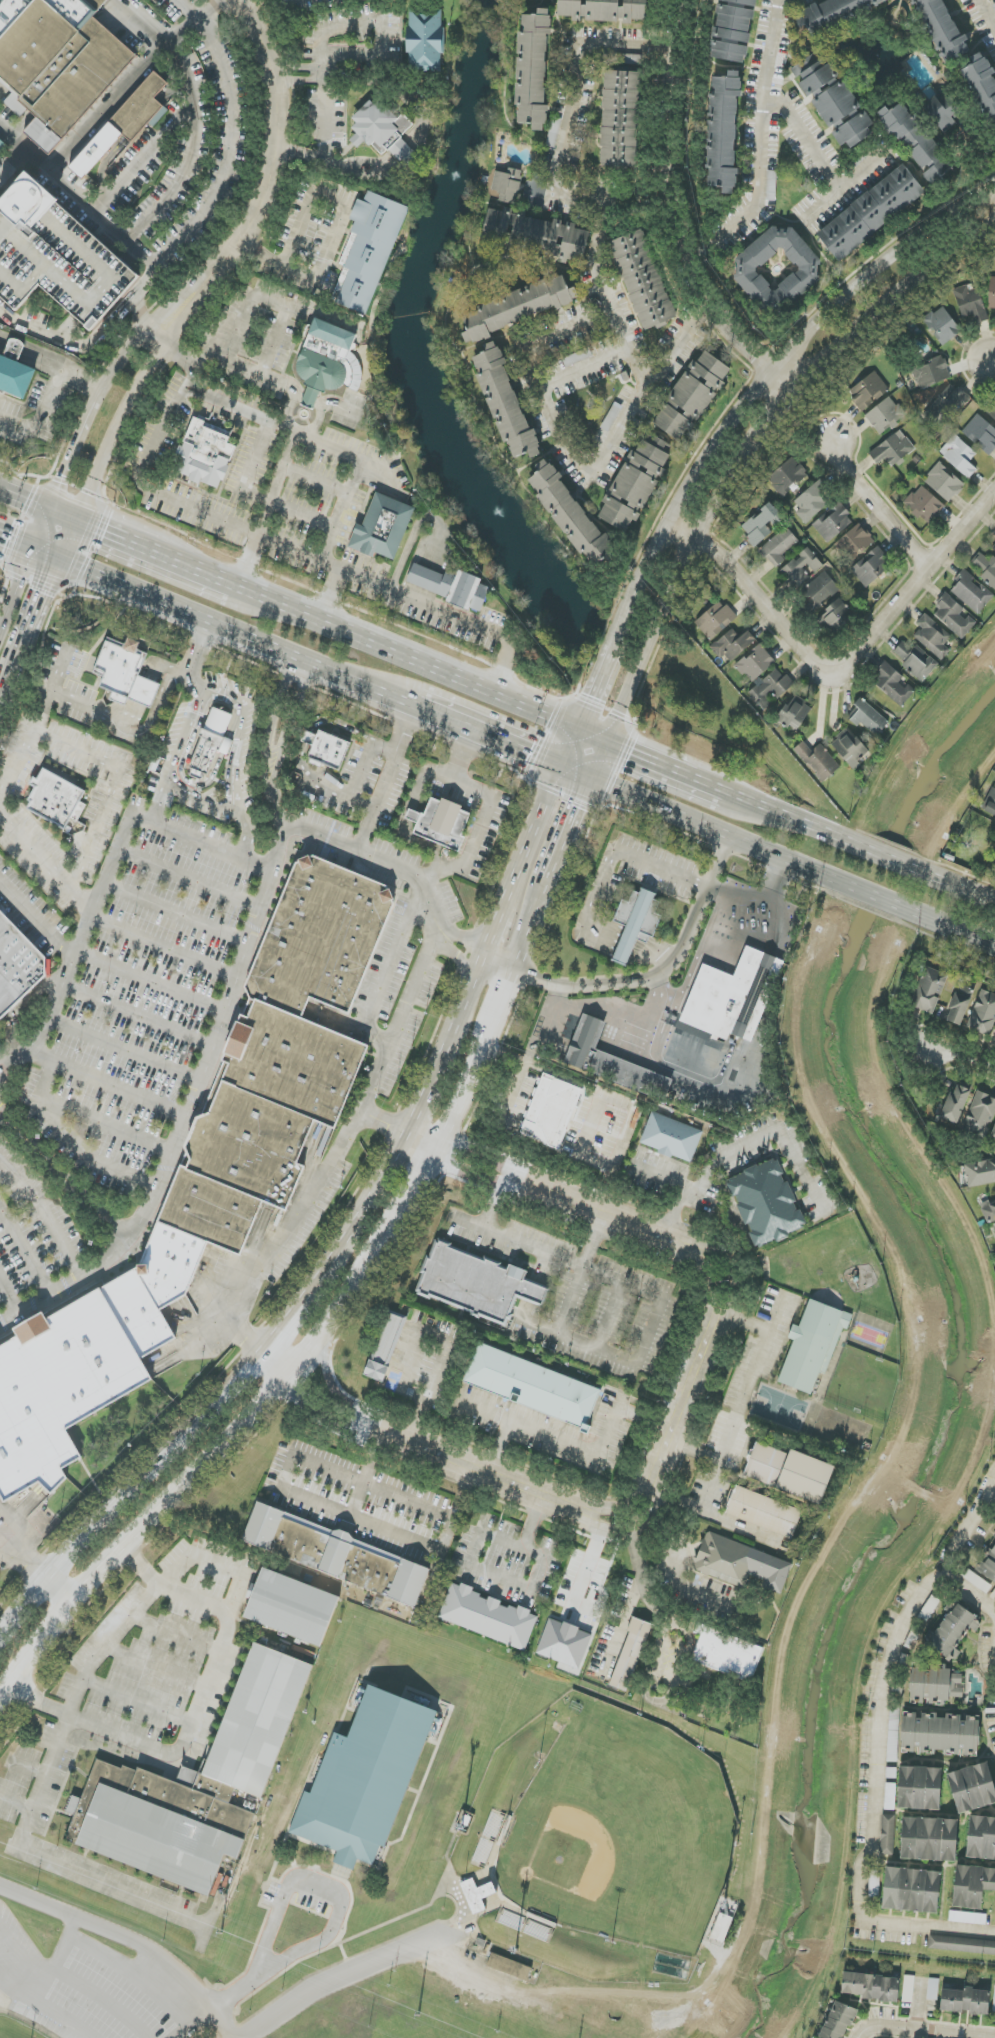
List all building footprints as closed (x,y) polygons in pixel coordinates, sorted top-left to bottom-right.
[(94,17),(108,0),(0,0),(0,81),(13,92),(4,103),(21,117),(27,109),(37,117),(24,133),(50,155),(136,52),(94,17)] [(572,16),(572,21),(632,23),(633,20),(648,20),(649,0),(559,0),(558,16),(572,16)] [(747,44),(749,45),(754,8),(755,9),(756,0),(718,0),(710,58),(745,63),(747,44)] [(801,13),(812,36),(887,0),(826,0),(801,13)] [(969,52),(944,0),(916,0),(947,62),(969,52)] [(523,14),(522,31),(520,31),(517,84),(515,106),(519,106),(518,123),(533,124),(533,130),(546,131),(548,106),(544,106),(548,34),(550,34),(552,10),(538,9),(538,15),(523,14)] [(409,72),(443,71),(443,10),(408,10),(409,72)] [(994,75),(983,52),(970,58),(973,64),(962,69),(994,134),(994,77),(994,75)] [(800,74),(805,81),(799,84),(808,98),(815,93),(816,95),(838,81),(824,59),(800,74)] [(132,143),(149,123),(154,127),(168,110),(155,99),(168,84),(154,71),(69,169),(83,181),(123,135),(132,143)] [(640,71),(603,71),(602,167),(638,168),(640,71)] [(737,97),(740,97),(741,71),(728,71),(728,77),(710,77),(708,168),(708,187),(723,187),(722,193),(735,194),(737,97)] [(812,100),(841,147),(847,143),(851,148),(877,132),(864,111),(863,112),(843,81),(812,100)] [(419,155),(401,137),(414,125),(403,114),(396,120),(375,98),(348,125),(357,134),(350,141),(358,148),(366,140),(382,157),(389,150),(406,167),(419,155)] [(901,103),(890,111),(886,106),(878,113),(923,172),(922,172),(932,186),(953,170),(901,103)] [(949,104),(931,116),(943,133),(961,121),(949,104)] [(549,137),(556,139),(559,125),(551,123),(549,137)] [(927,194),(905,165),(816,232),(837,261),(927,194)] [(496,171),(492,190),(501,192),(499,201),(516,204),(523,171),(509,168),(508,174),(496,171)] [(39,286),(93,331),(141,274),(25,175),(0,205),(0,295),(18,311),(39,286)] [(369,315),(408,207),(368,192),(364,202),(358,199),(350,220),(356,222),(340,266),(344,267),(331,301),(369,315)] [(484,240),(510,243),(509,254),(584,262),(588,231),(575,229),(576,223),(525,218),(526,212),(515,211),(487,208),(484,240)] [(823,277),(816,268),(821,264),(793,226),(782,233),(777,226),(733,259),(742,271),(736,275),(767,318),(823,277)] [(644,331),(676,318),(639,229),(607,243),(644,331)] [(461,312),(468,331),(463,333),(466,342),(558,310),(557,308),(580,300),(575,287),(569,289),(564,275),(461,312)] [(961,318),(974,315),(976,323),(986,321),(978,283),(954,288),(961,318)] [(943,346),(962,332),(943,306),(924,320),(943,346)] [(358,334),(315,318),(294,375),(310,380),(301,404),(314,409),(322,387),(339,394),(342,386),(356,390),(367,359),(350,353),(358,334)] [(28,402),(39,372),(21,365),(28,348),(24,343),(20,340),(14,341),(11,341),(5,357),(0,355),(0,391),(28,402)] [(495,341),(484,346),(487,352),(473,357),(480,374),(477,375),(505,444),(508,442),(515,458),(529,453),(531,458),(542,454),(495,341)] [(682,443),(724,381),(723,381),(731,369),(703,349),(652,423),(682,443)] [(919,390),(951,378),(943,355),(930,360),(932,363),(912,371),(919,390)] [(848,392),(862,411),(890,390),(876,371),(848,392)] [(923,415),(941,432),(971,400),(953,383),(923,415)] [(904,416),(891,397),(865,415),(878,434),(904,416)] [(994,448),(994,428),(977,414),(962,433),(989,455),(994,448)] [(218,491),(222,482),(225,484),(239,449),(229,445),(232,439),(206,428),(208,423),(196,419),(184,449),(180,447),(174,462),(177,465),(174,473),(218,491)] [(892,467),(915,449),(901,430),(869,454),(877,464),(885,458),(892,467)] [(977,470),(969,462),(977,454),(956,434),(939,452),(968,479),(977,470)] [(641,438),(629,459),(596,516),(627,534),(677,448),(655,436),(651,443),(641,438)] [(783,498),(809,475),(793,456),(767,480),(783,498)] [(562,477),(561,478),(547,458),(537,466),(541,471),(529,479),(540,495),(537,496),(551,516),(552,515),(566,536),(569,534),(592,567),(614,552),(562,477)] [(924,480),(949,503),(965,485),(940,462),(924,480)] [(800,509),(796,513),(806,524),(830,503),(814,484),(794,502),(800,509)] [(945,507),(922,485),(905,502),(929,524),(945,507)] [(376,492),(362,526),(357,524),(348,547),(373,557),(375,552),(394,560),(416,508),(376,492)] [(854,520),(838,501),(811,525),(828,544),(854,520)] [(755,548),(774,530),(774,531),(785,521),(769,503),(742,527),(749,535),(746,538),(755,548)] [(835,545),(850,562),(874,540),(859,523),(835,545)] [(775,569),(788,559),(784,554),(799,541),(787,527),(759,550),(775,569)] [(851,570),(866,588),(892,564),(876,547),(851,570)] [(783,569),(798,588),(810,578),(802,569),(808,564),(818,577),(797,594),(812,613),(841,589),(809,549),(783,569)] [(994,555),(989,561),(981,553),(972,563),(983,573),(980,576),(994,590),(994,556),(994,555)] [(406,585),(482,612),(490,588),(480,585),(482,579),(459,570),(456,577),(447,574),(446,575),(414,564),(406,585)] [(994,595),(974,581),(976,578),(963,569),(957,578),(960,580),(950,593),(980,614),(994,595)] [(976,624),(963,612),(965,610),(948,595),(932,612),(961,640),(976,624)] [(834,632),(854,616),(840,599),(820,614),(834,632)] [(695,622),(710,641),(737,618),(721,600),(695,622)] [(916,623),(921,628),(914,636),(941,661),(951,651),(944,645),(952,637),(926,613),(916,623)] [(741,637),(732,628),(711,648),(721,659),(725,656),(731,663),(757,640),(748,631),(741,637)] [(161,684),(139,676),(147,653),(138,650),(141,642),(128,638),(126,644),(106,638),(95,673),(104,676),(100,687),(112,691),(110,700),(125,705),(127,699),(153,707),(161,684)] [(916,645),(913,649),(903,642),(894,652),(906,661),(902,666),(924,683),(939,663),(916,645)] [(751,684),(776,662),(760,644),(736,666),(751,684)] [(901,681),(905,676),(885,662),(871,683),(904,706),(915,690),(901,681)] [(760,683),(748,693),(765,711),(794,685),(778,667),(760,683)] [(812,706),(792,695),(778,721),(799,731),(812,706)] [(854,705),(860,710),(850,720),(858,728),(862,723),(877,737),(889,723),(861,697),(854,705)] [(214,705),(186,773),(213,787),(243,716),(214,705)] [(351,743),(319,731),(318,735),(305,731),(301,741),(314,746),(309,759),(341,771),(351,743)] [(850,731),(832,744),(852,769),(869,756),(850,731)] [(841,767),(820,744),(812,751),(803,741),(794,750),(823,783),(841,767)] [(44,766),(85,789),(66,826),(28,808),(44,766)] [(994,817),(994,789),(994,788),(983,811),(994,817)] [(460,851),(465,837),(463,836),(470,814),(462,811),(464,806),(442,799),(441,801),(431,798),(425,815),(409,809),(406,819),(418,823),(413,835),(460,851)] [(245,990),(252,1000),(202,1117),(188,1151),(182,1169),(141,1267),(105,1288),(102,1282),(0,1340),(0,1493),(5,1502),(42,1483),(53,1495),(68,1479),(63,1470),(84,1459),(69,1430),(154,1381),(143,1358),(176,1339),(162,1311),(188,1297),(208,1244),(242,1256),(264,1202),(288,1211),(306,1167),(298,1164),(315,1122),(336,1130),(370,1047),(302,1019),(311,998),(349,1015),(395,905),(389,888),(314,857),(297,864),(245,990)] [(613,962),(628,967),(638,936),(653,941),(662,914),(654,911),(659,896),(634,888),(629,902),(622,899),(614,922),(625,926),(613,962)] [(1,1015),(0,1015),(0,908),(49,956),(46,975),(1,1015)] [(702,964),(681,1024),(728,1040),(730,1034),(754,1043),(783,960),(746,947),(735,976),(702,964)] [(933,1014),(949,975),(927,967),(911,1006),(933,1014)] [(961,1026),(975,990),(958,984),(945,1020),(961,1026)] [(988,1037),(994,1021),(994,995),(983,989),(966,1027),(988,1037)] [(606,1021),(582,1014),(565,1066),(667,1098),(673,1077),(596,1053),(606,1021)] [(584,1089),(542,1074),(521,1135),(563,1149),(584,1089)] [(973,1087),(957,1080),(941,1117),(957,1124),(973,1087)] [(978,1091),(962,1130),(983,1139),(994,1111),(994,1098),(978,1091)] [(703,1132),(652,1111),(640,1143),(691,1164),(703,1132)] [(754,1249),(806,1230),(780,1158),(728,1178),(754,1249)] [(994,1183),(994,1159),(964,1165),(969,1188),(994,1183)] [(994,1221),(994,1200),(980,1208),(989,1225),(994,1221)] [(418,1295),(507,1326),(517,1298),(544,1307),(551,1288),(525,1279),(528,1271),(510,1265),(509,1267),(437,1241),(418,1295)] [(812,1394),(820,1372),(827,1375),(842,1328),(848,1330),(853,1314),(809,1299),(800,1327),(793,1325),(788,1339),(793,1340),(779,1384),(812,1394)] [(406,1317),(388,1311),(367,1376),(384,1382),(406,1317)] [(463,1384),(587,1429),(602,1388),(478,1343),(463,1384)] [(743,1476),(821,1505),(835,1466),(791,1450),(790,1454),(756,1442),(743,1476)] [(802,1510),(736,1486),(725,1513),(793,1537),(802,1510)] [(431,1564),(256,1505),(242,1545),(417,1604),(431,1564)] [(793,1563),(706,1532),(693,1570),(745,1588),(749,1575),(766,1581),(763,1587),(782,1594),(793,1563)] [(993,1585),(966,1568),(961,1576),(987,1593),(993,1585)] [(323,1646),(340,1595),(262,1569),(245,1620),(323,1646)] [(439,1620),(526,1650),(539,1615),(518,1608),(517,1610),(500,1604),(501,1601),(451,1583),(439,1620)] [(970,1629),(975,1632),(983,1620),(957,1603),(928,1645),(952,1662),(959,1651),(956,1649),(970,1629)] [(581,1669),(593,1633),(548,1618),(537,1655),(581,1669)] [(652,1624),(633,1618),(610,1686),(629,1692),(652,1624)] [(764,1647),(700,1626),(697,1634),(701,1635),(691,1662),(752,1682),(764,1647)] [(311,1663),(250,1643),(207,1774),(182,1766),(177,1783),(97,1757),(79,1811),(77,1810),(65,1845),(212,1893),(225,1855),(239,1859),(255,1812),(230,1804),(235,1789),(266,1800),(311,1663)] [(911,1703),(926,1704),(949,1705),(949,1697),(962,1697),(964,1674),(951,1674),(951,1669),(912,1667),(911,1703)] [(333,1733),(313,1794),(304,1791),(290,1835),(338,1850),(334,1864),(354,1870),(358,1860),(374,1865),(380,1846),(390,1849),(435,1708),(367,1687),(350,1738),(333,1733)] [(980,1717),(937,1715),(937,1714),(904,1713),(902,1752),(917,1752),(917,1753),(935,1754),(936,1750),(944,1750),(944,1755),(962,1756),(979,1756),(980,1717)] [(988,1762),(947,1773),(959,1814),(994,1804),(994,1789),(988,1762)] [(940,1810),(942,1768),(900,1767),(898,1809),(940,1810)] [(881,1855),(893,1855),(893,1814),(882,1814),(881,1855)] [(969,1816),(967,1858),(994,1860),(994,1817),(969,1816)] [(901,1860),(956,1862),(958,1819),(903,1817),(901,1860)] [(982,1909),(983,1890),(994,1891),(994,1868),(956,1866),(953,1907),(982,1909)] [(941,1871),(886,1868),(883,1910),(938,1913),(941,1871)] [(482,1899),(497,1894),(493,1883),(477,1888),(474,1879),(461,1883),(473,1915),(487,1910),(482,1899)] [(733,1918),(719,1913),(710,1938),(724,1943),(733,1918)] [(994,1954),(994,1941),(929,1937),(929,1951),(994,1954)] [(487,1967),(528,1981),(533,1968),(492,1953),(487,1967)] [(899,2000),(900,1977),(843,1973),(842,1997),(899,2000)] [(903,2003),(913,2003),(914,1976),(904,1976),(903,2003)] [(942,1989),(941,2012),(989,2014),(990,1990),(965,1988),(965,1991),(942,1989)] [(856,2009),(834,2001),(821,2037),(845,2037),(856,2009)]
